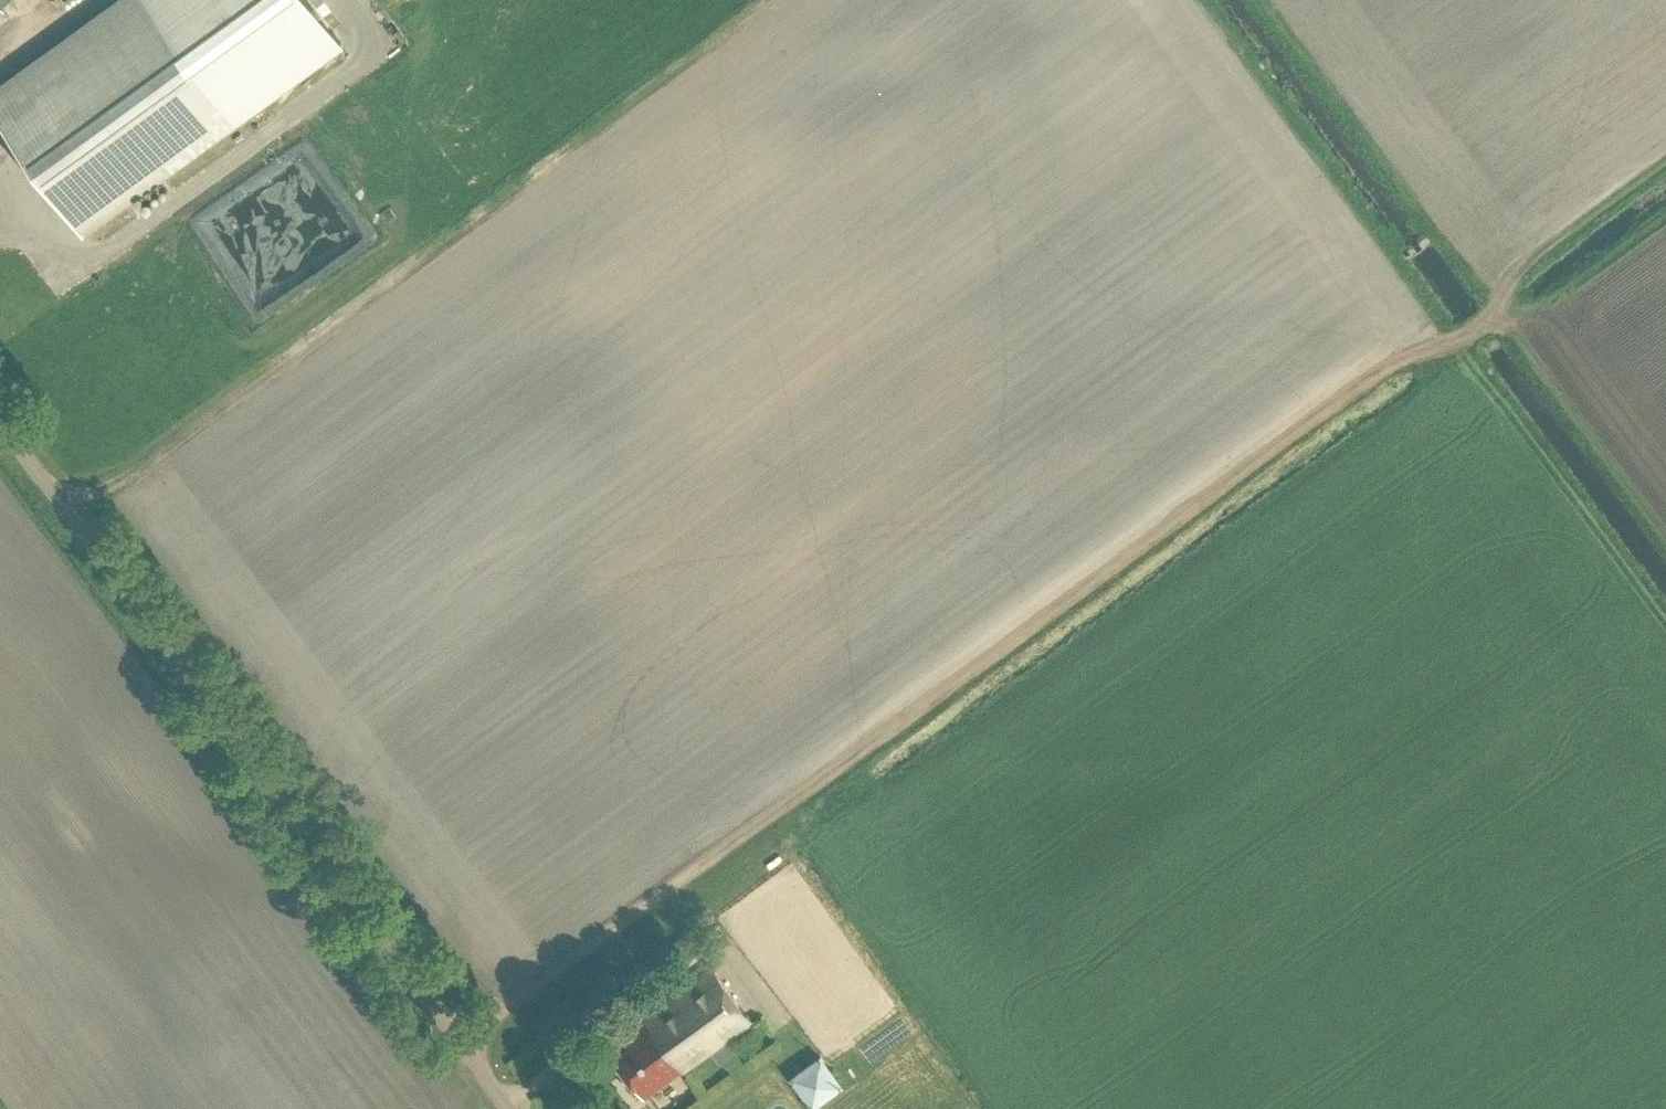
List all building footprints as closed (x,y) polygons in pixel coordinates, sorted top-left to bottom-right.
[(83,231),(342,42),(311,0),(118,0),(0,86),(0,117),(83,231)] [(643,1016),(645,1020),(629,1032),(633,1037),(612,1052),(644,1097),(750,1020),(711,966),(643,1016)] [(789,1073),(812,1104),(842,1081),(825,1058),(820,1051),(789,1073)]
